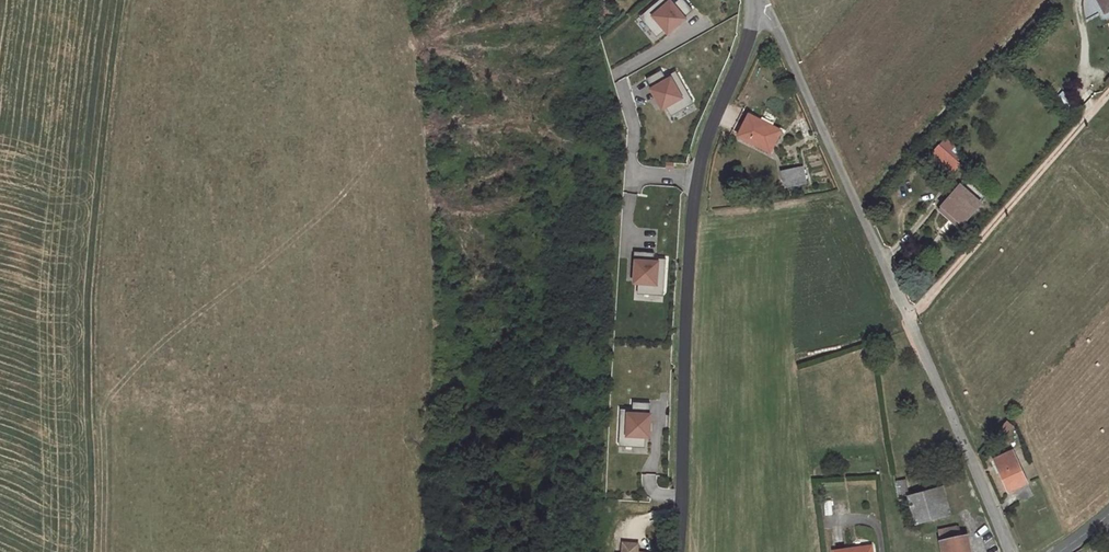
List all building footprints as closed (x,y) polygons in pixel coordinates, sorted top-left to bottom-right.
[(650,13),(667,35),(687,20),(672,0),(667,0),(650,13)] [(1101,16),(1108,12),(1108,0),(1095,0),(1101,16)] [(650,83),(663,77),(660,71),(647,78),(650,83)] [(671,74),(649,86),(662,111),(683,99),(671,74)] [(771,151),(781,131),(749,114),(738,136),(756,145),(757,144),(771,151)] [(953,152),(932,136),(926,145),(946,161),(953,152)] [(802,184),(798,167),(781,170),(785,188),(802,184)] [(958,185),(953,181),(937,198),(947,207),(951,203),(962,212),(974,199),(970,195),(976,189),(964,178),(958,185)] [(657,286),(658,260),(632,258),(632,286),(657,286)] [(652,413),(626,411),(624,436),(650,440),(652,413)] [(1004,423),(993,436),(1000,440),(1010,429),(1004,423)] [(1033,498),(1009,455),(991,464),(1007,494),(1015,490),(1023,503),(1033,498)] [(908,492),(906,480),(896,481),(898,494),(908,492)] [(946,514),(938,488),(909,496),(916,523),(946,514)] [(832,514),(831,500),(824,501),(825,515),(832,514)] [(958,537),(956,527),(937,531),(939,541),(958,537)] [(966,536),(958,537),(939,541),(941,551),(970,551),(966,536)] [(638,544),(623,543),(622,551),(637,551),(638,544)]
